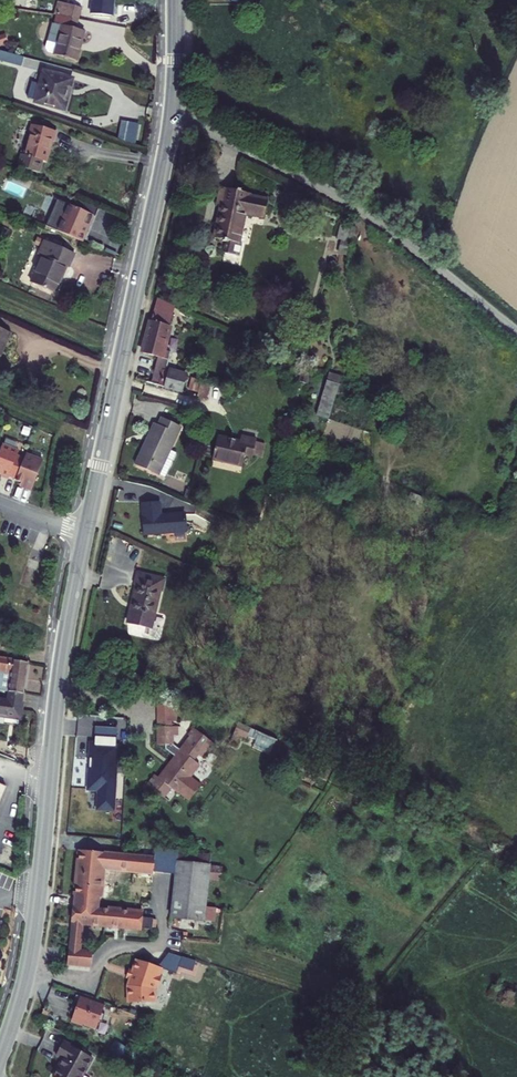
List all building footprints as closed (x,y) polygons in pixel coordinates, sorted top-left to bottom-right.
[(92,14),(111,16),(113,0),(93,0),(92,14)] [(57,16),(79,20),(82,9),(61,3),(57,16)] [(76,61),(79,51),(84,33),(76,30),(79,20),(57,16),(55,24),(52,24),(46,45),(46,49),(47,51),(48,53),(56,55),(56,56),(76,61)] [(8,44),(5,35),(0,37),(0,47),(8,44)] [(25,58),(0,51),(0,61),(22,67),(25,58)] [(64,110),(69,95),(66,95),(67,90),(69,90),(71,80),(43,72),(40,85),(32,83),(28,99),(36,101),(35,103),(64,110)] [(42,160),(47,161),(51,142),(54,142),(56,133),(33,127),(25,155),(22,155),(19,167),(38,173),(42,160)] [(50,189),(36,184),(33,191),(47,196),(50,189)] [(264,219),(268,201),(249,197),(250,195),(221,188),(218,205),(221,206),(214,238),(230,242),(228,252),(243,255),(246,245),(239,244),(245,215),(264,219)] [(58,231),(81,241),(88,222),(90,223),(93,215),(69,205),(58,231)] [(346,242),(351,226),(341,224),(337,239),(346,242)] [(356,228),(351,226),(346,242),(351,244),(356,228)] [(91,239),(109,246),(112,237),(94,231),(91,239)] [(45,241),(39,255),(42,257),(31,283),(55,293),(66,267),(68,268),(74,254),(45,241)] [(157,300),(151,321),(170,326),(175,308),(157,300)] [(158,357),(151,384),(185,393),(188,383),(184,382),(185,379),(185,377),(165,371),(170,353),(164,351),(170,326),(151,321),(143,353),(158,357)] [(10,333),(0,329),(0,355),(10,333)] [(339,385),(341,377),(329,373),(327,381),(339,385)] [(188,383),(185,393),(196,395),(199,383),(185,379),(184,382),(188,383)] [(316,415),(328,419),(339,385),(327,381),(316,415)] [(206,424),(201,415),(194,420),(199,428),(206,424)] [(154,423),(148,437),(150,438),(145,449),(143,448),(136,463),(165,477),(176,453),(171,451),(181,428),(161,418),(158,425),(154,423)] [(244,456),(252,458),(253,456),(256,442),(256,440),(242,437),(241,442),(218,437),(212,460),(242,467),(244,456)] [(256,442),(253,456),(262,458),(265,444),(256,442)] [(22,460),(15,457),(17,452),(0,445),(0,446),(0,475),(6,478),(7,476),(14,479),(22,460)] [(29,491),(41,462),(24,455),(22,460),(14,479),(13,481),(22,485),(21,488),(29,491)] [(187,532),(186,513),(169,515),(169,517),(162,517),(160,503),(142,504),(144,535),(187,532)] [(167,578),(137,570),(133,585),(137,586),(139,575),(162,581),(160,591),(164,592),(167,578)] [(135,602),(130,623),(151,628),(160,591),(162,581),(139,575),(137,586),(133,601),(135,602)] [(133,601),(130,601),(126,622),(130,623),(135,602),(133,601)] [(9,660),(0,658),(0,669),(2,670),(7,671),(9,660)] [(13,660),(9,660),(7,671),(2,670),(0,681),(0,682),(8,684),(13,660)] [(6,700),(20,702),(27,663),(13,660),(8,684),(6,700)] [(2,724),(3,715),(18,718),(20,702),(6,700),(0,699),(0,723),(2,724)] [(158,778),(154,775),(147,785),(163,798),(170,789),(177,794),(178,793),(190,802),(201,787),(189,778),(199,765),(194,761),(199,755),(202,757),(208,751),(210,753),(216,745),(193,728),(187,736),(189,737),(184,744),(187,747),(183,753),(179,750),(173,745),(173,736),(178,736),(178,728),(171,728),(171,721),(177,721),(177,706),(159,706),(159,727),(157,728),(156,745),(164,745),(164,749),(174,757),(170,763),(173,765),(169,769),(166,767),(165,765),(162,767),(160,770),(163,772),(165,774),(160,780),(158,778)] [(245,741),(248,734),(247,732),(235,727),(228,742),(235,746),(238,740),(244,743),(245,741)] [(253,745),(257,737),(248,733),(248,734),(245,741),(253,745)] [(121,739),(92,736),(86,790),(98,791),(96,811),(116,813),(121,739)] [(268,759),(274,744),(257,737),(253,745),(251,751),(268,759)] [(187,747),(184,744),(179,750),(183,753),(187,747)] [(155,849),(154,858),(153,872),(175,874),(176,862),(177,851),(155,849)] [(78,851),(72,923),(156,930),(156,925),(153,924),(153,920),(142,919),(142,913),(127,911),(124,911),(108,910),(99,909),(103,867),(153,872),(154,858),(78,851)] [(209,865),(210,854),(177,851),(176,862),(209,865)] [(175,874),(171,917),(204,921),(205,907),(209,865),(176,862),(175,874)] [(205,907),(204,921),(215,922),(216,908),(205,907)] [(81,924),(72,923),(70,945),(79,945),(81,924)] [(79,952),(79,945),(70,945),(68,965),(91,967),(92,953),(79,952)] [(159,970),(137,963),(134,972),(128,970),(125,980),(130,982),(129,987),(128,1004),(151,1005),(152,992),(153,989),(157,991),(161,979),(157,978),(159,970)] [(104,1008),(76,997),(73,1005),(76,1006),(71,1020),(83,1025),(82,1029),(94,1034),(98,1023),(101,1024),(104,1017),(101,1015),(104,1008)] [(92,1059),(63,1042),(55,1056),(62,1060),(53,1076),(82,1076),(92,1059)]
